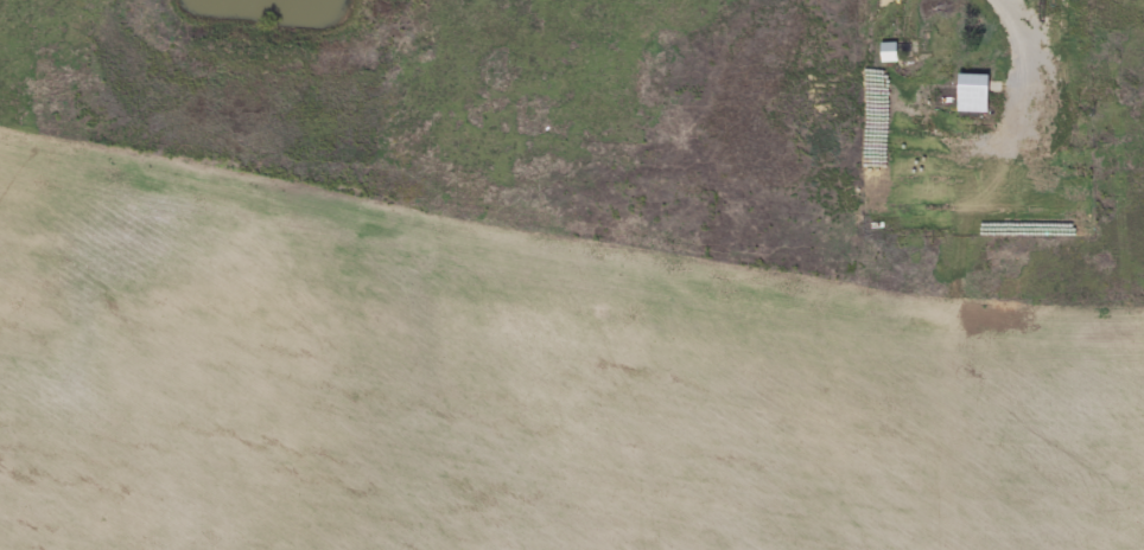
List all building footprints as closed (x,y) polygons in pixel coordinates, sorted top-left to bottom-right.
[(880,65),(896,65),(896,45),(880,45),(880,65)] [(987,116),(987,77),(957,77),(957,116),(987,116)]
